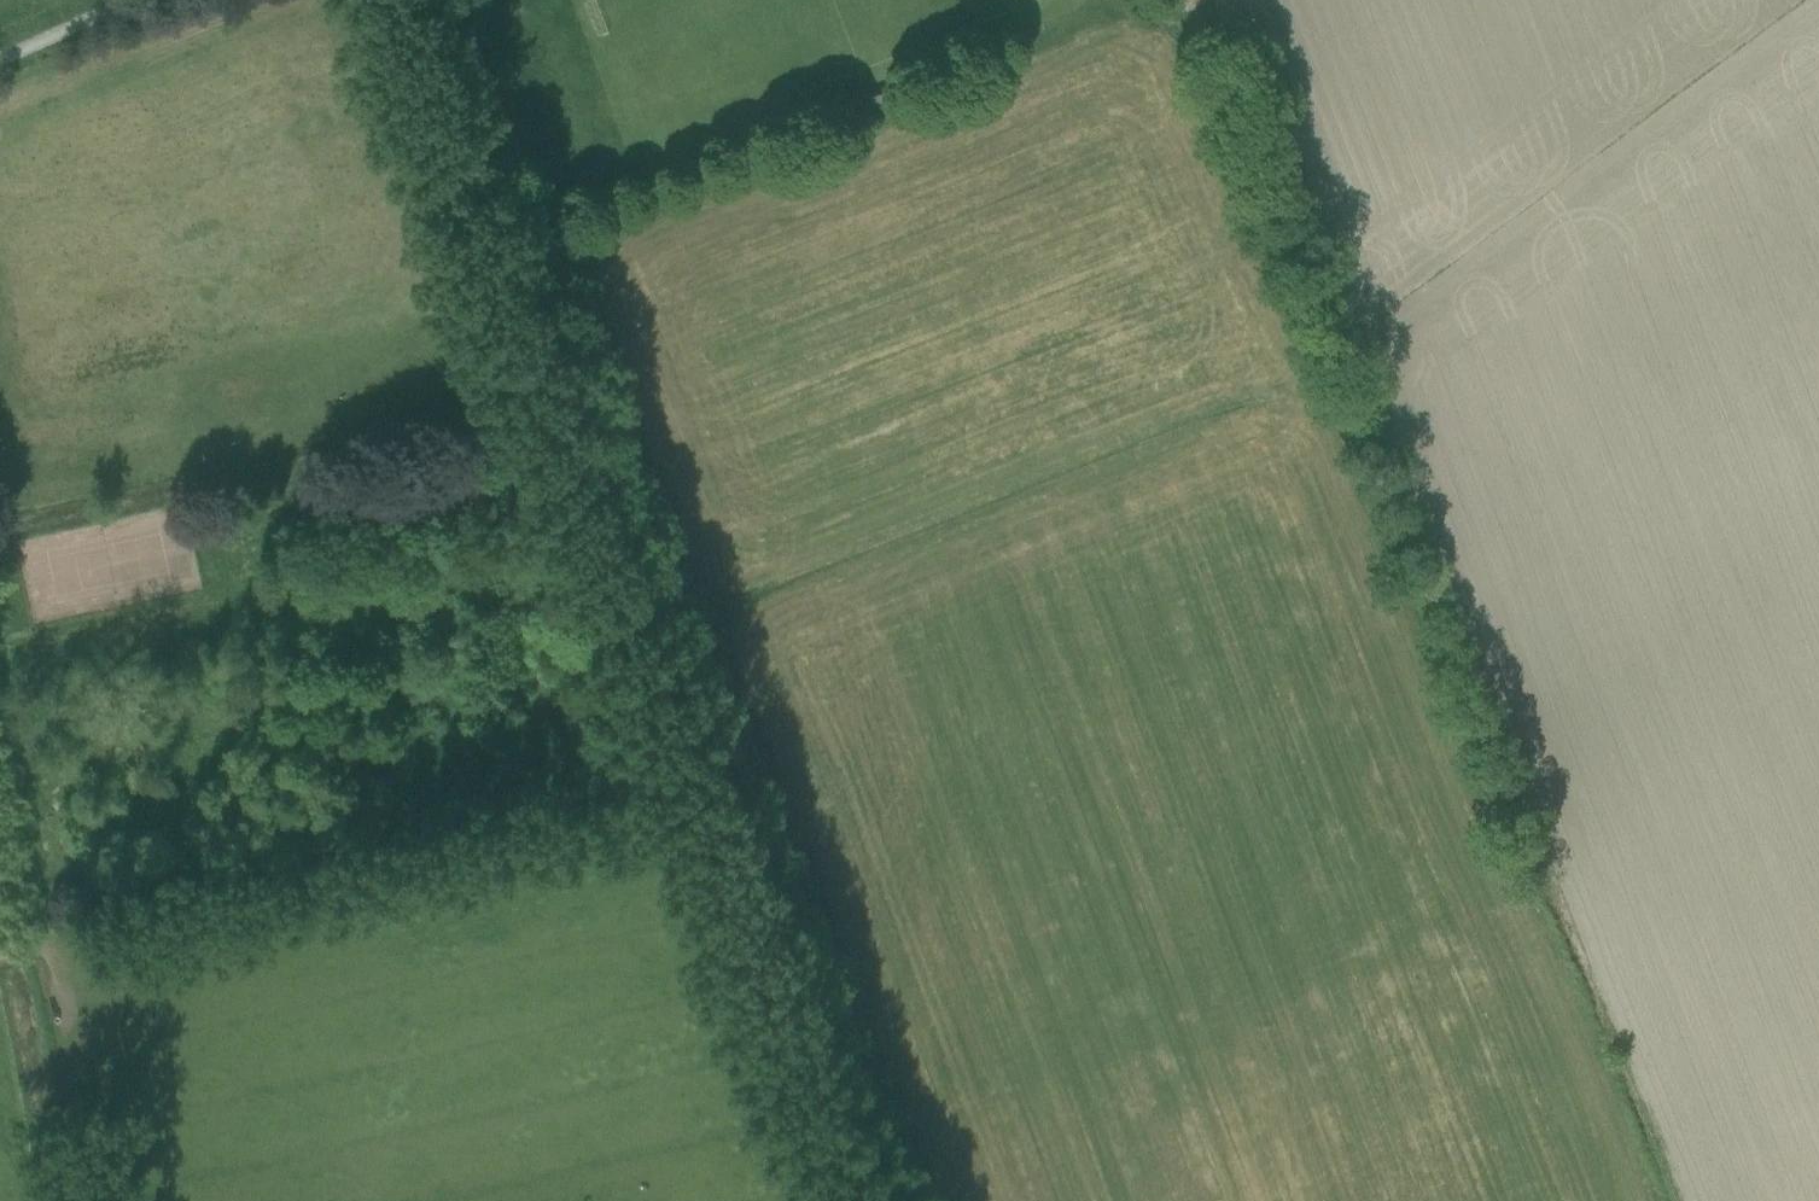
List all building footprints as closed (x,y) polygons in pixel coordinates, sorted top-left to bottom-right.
[(850,95),(858,111),(872,104),(865,89),(850,95)]
